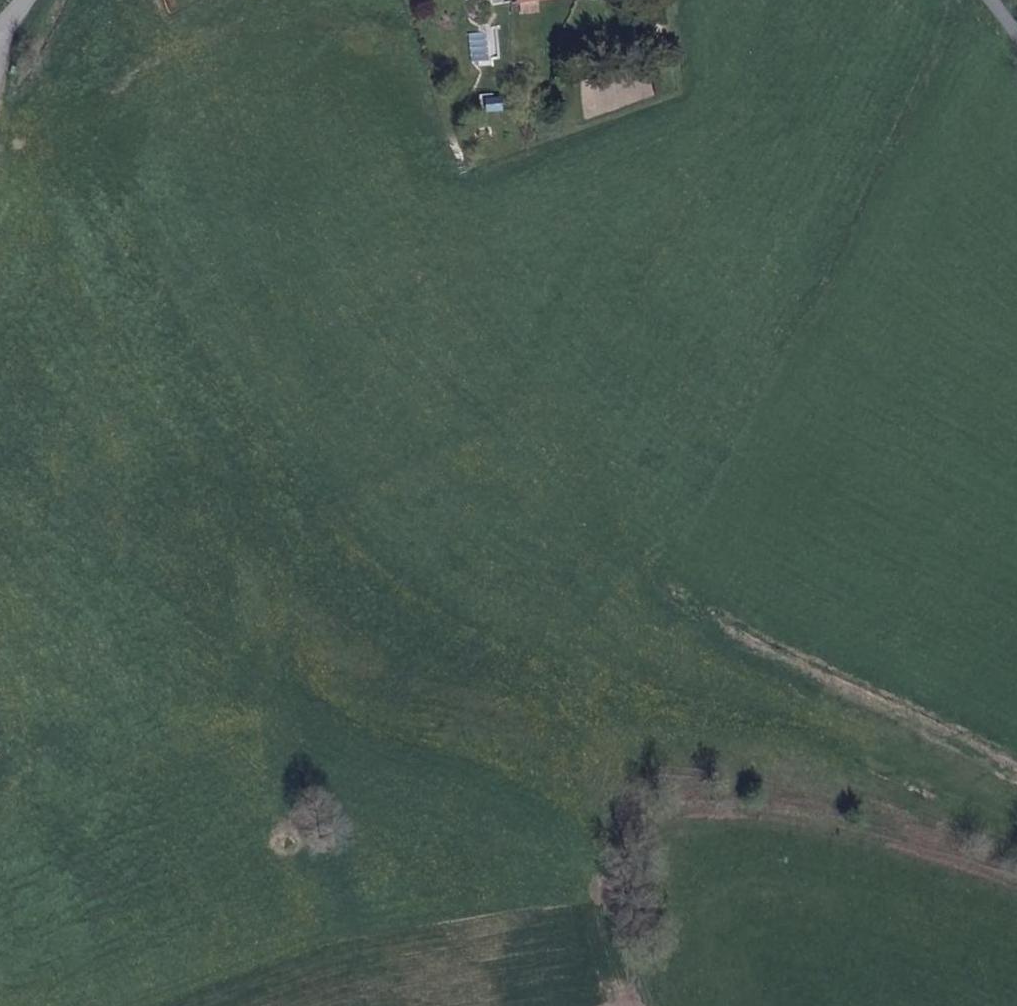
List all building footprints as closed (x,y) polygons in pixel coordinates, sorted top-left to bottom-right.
[(512,9),(534,6),(534,0),(511,0),(512,9)]
